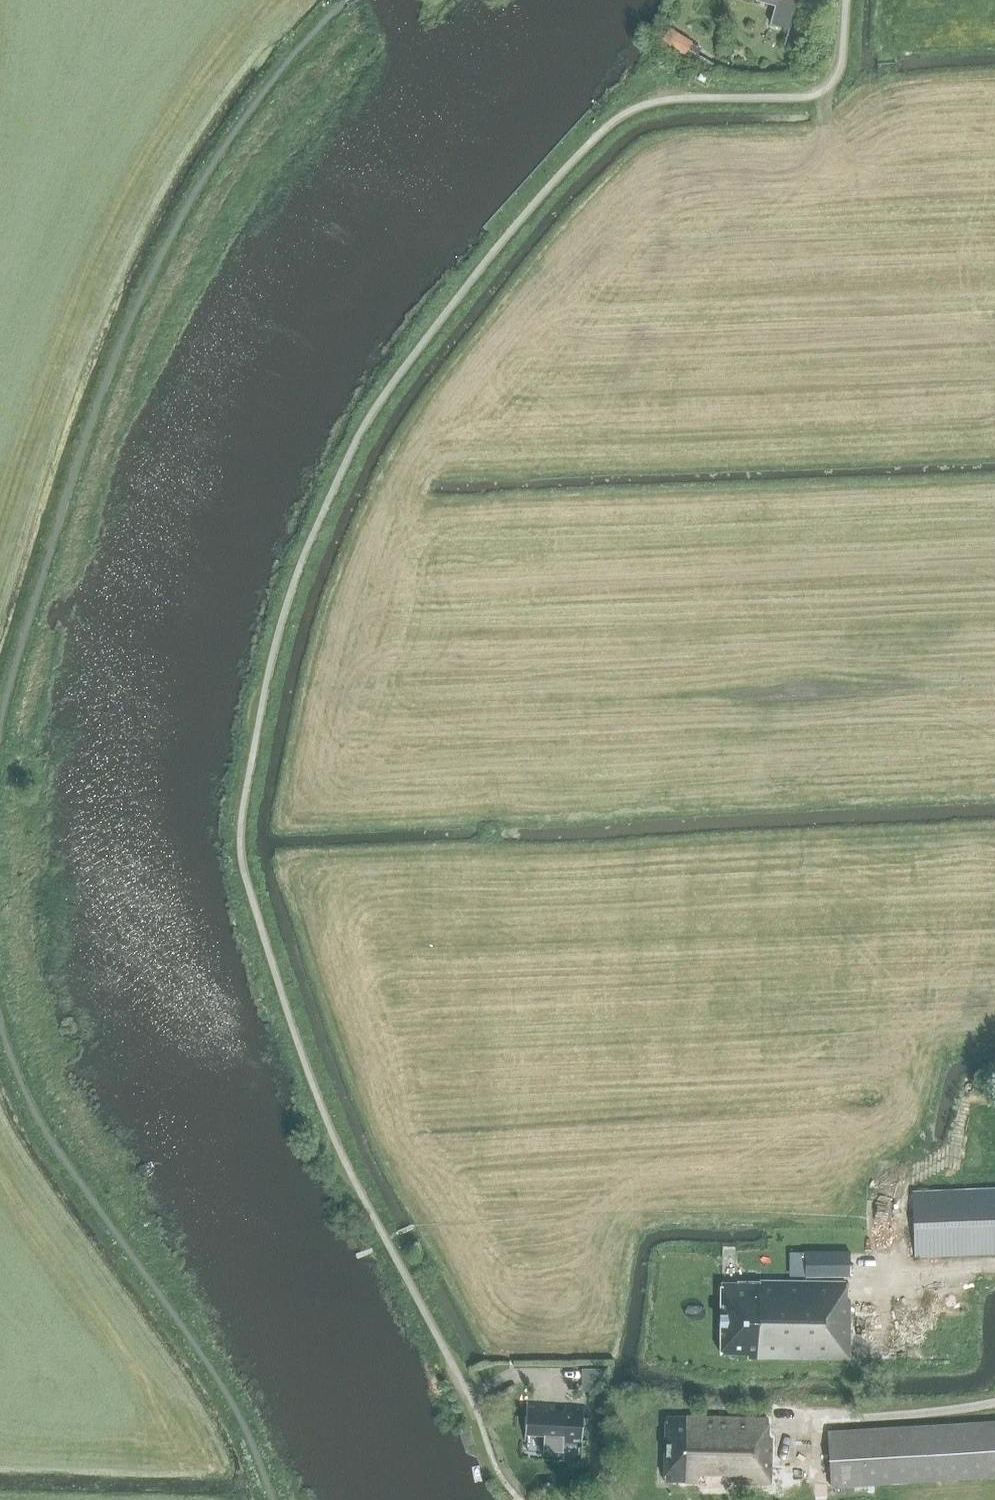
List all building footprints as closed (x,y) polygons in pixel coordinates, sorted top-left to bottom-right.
[(794,0),(757,0),(775,5),(770,23),(787,28),(786,33),(787,33),(796,2),(794,1),(794,0)] [(691,42),(668,29),(661,41),(683,54),(691,42)] [(705,75),(700,73),(697,78),(702,81),(705,75)] [(909,1193),(911,1256),(994,1253),(994,1190),(909,1193)] [(847,1254),(804,1254),(804,1276),(847,1276),(847,1254)] [(720,1283),(720,1353),(747,1353),(747,1358),(849,1359),(850,1300),(845,1300),(845,1281),(737,1281),(737,1283),(720,1283)] [(594,1380),(601,1368),(581,1368),(581,1380),(594,1380)] [(583,1405),(565,1404),(565,1407),(553,1406),(553,1403),(526,1402),(524,1441),(525,1442),(525,1433),(544,1434),(543,1449),(542,1449),(542,1450),(563,1452),(564,1450),(562,1450),(563,1444),(581,1445),(582,1429),(588,1430),(589,1418),(583,1418),(583,1405)] [(767,1437),(767,1418),(665,1416),(663,1476),(664,1476),(664,1481),(696,1482),(696,1473),(734,1473),(734,1482),(770,1483),(770,1438),(767,1437)] [(830,1487),(994,1477),(994,1417),(827,1428),(830,1487)]
